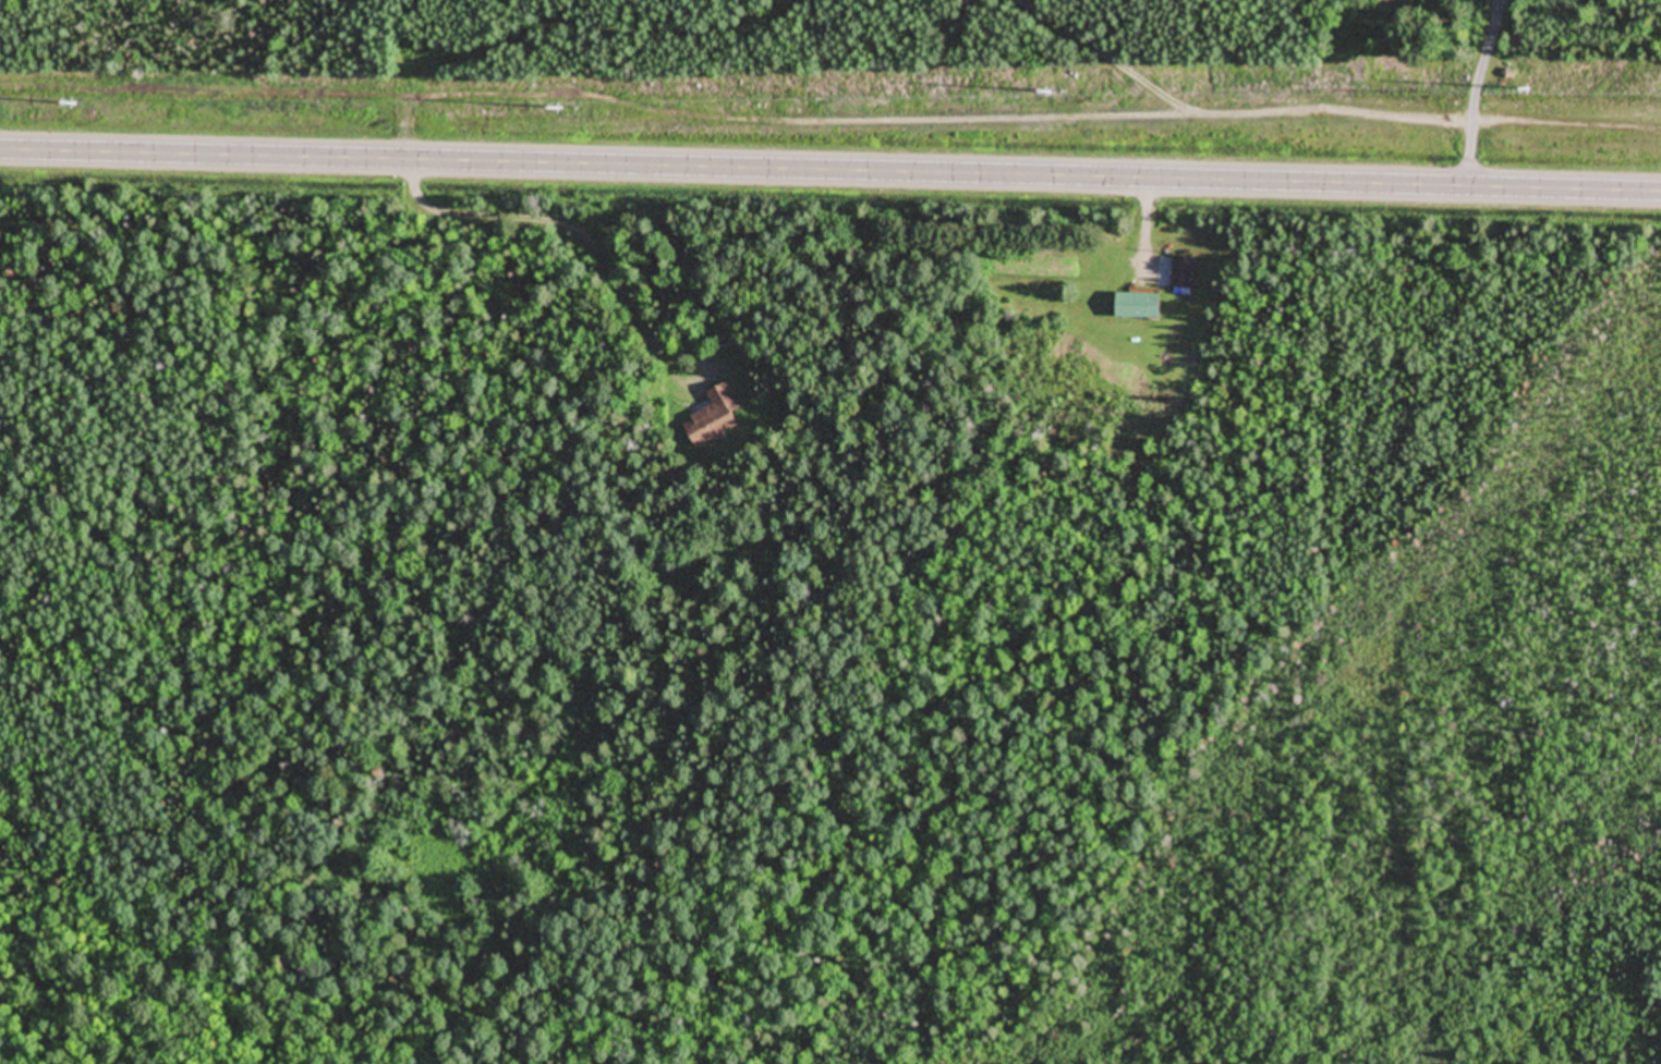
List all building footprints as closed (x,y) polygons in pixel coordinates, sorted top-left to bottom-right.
[(1195,258),(1173,258),(1173,291),(1195,291),(1195,258)] [(1155,295),(1119,295),(1119,320),(1155,320),(1155,295)] [(715,408),(684,422),(696,449),(741,429),(734,414),(741,411),(729,384),(708,393),(715,408)]
